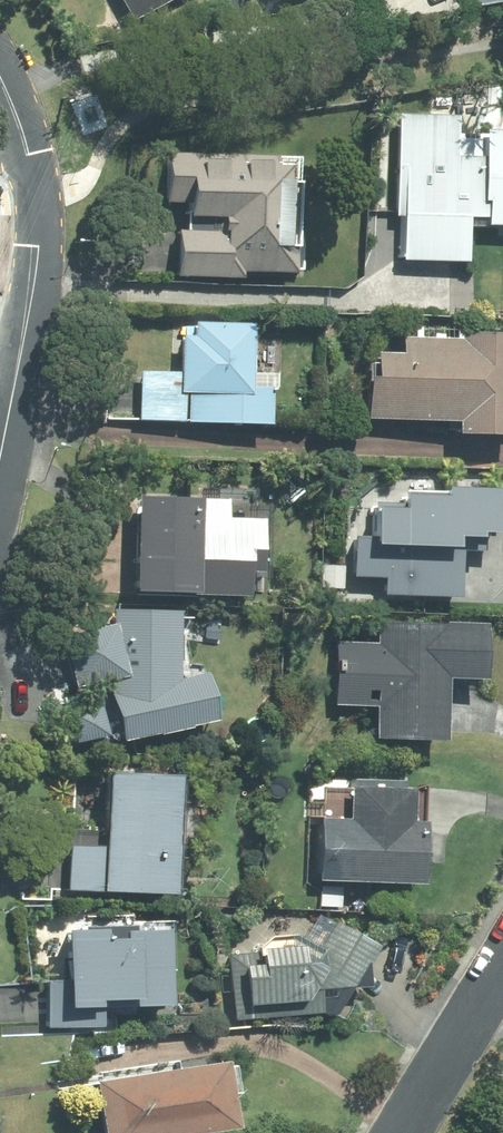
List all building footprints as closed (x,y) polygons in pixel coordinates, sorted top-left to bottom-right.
[(128,20),(164,0),(117,0),(128,20)] [(391,114),(389,215),(398,215),(397,258),(459,260),(459,224),(502,225),(502,130),(452,129),(452,115),(391,114)] [(267,156),(162,153),(161,202),(179,203),(179,216),(212,217),(211,232),(171,231),(170,276),(236,278),(236,272),(286,273),(288,183),(278,182),(278,168),(267,167),(267,156)] [(134,371),(132,419),(260,424),(262,387),(240,386),(243,324),(176,322),(174,372),(134,371)] [(359,418),(448,420),(447,434),(502,435),(502,334),(451,333),(451,339),(396,338),(395,354),(360,353),(359,418)] [(357,571),(393,573),(392,585),(458,590),(461,551),(490,554),(492,529),(502,530),(502,489),(452,485),(452,491),(408,487),(407,504),(383,503),(380,537),(360,536),(357,571)] [(218,498),(127,496),(125,594),(234,597),(235,573),(249,574),(250,519),(218,518),(218,498)] [(105,624),(60,634),(72,687),(105,680),(116,741),(179,730),(168,670),(170,611),(106,609),(105,624)] [(476,625),(371,622),(370,644),(330,643),(328,706),(369,707),(368,738),(433,740),(435,679),(474,680),(476,625)] [(168,776),(96,773),(92,846),(61,845),(59,890),(162,895),(168,776)] [(311,785),(307,879),(409,883),(413,789),(311,785)] [(324,924),(312,945),(288,936),(260,938),(250,949),(224,950),(229,1020),(328,1014),(366,947),(324,924)] [(157,927),(52,931),(54,983),(42,984),(44,1027),(91,1025),(90,1008),(159,1006),(157,927)] [(86,1083),(94,1132),(186,1132),(220,1127),(209,1062),(86,1083)]
